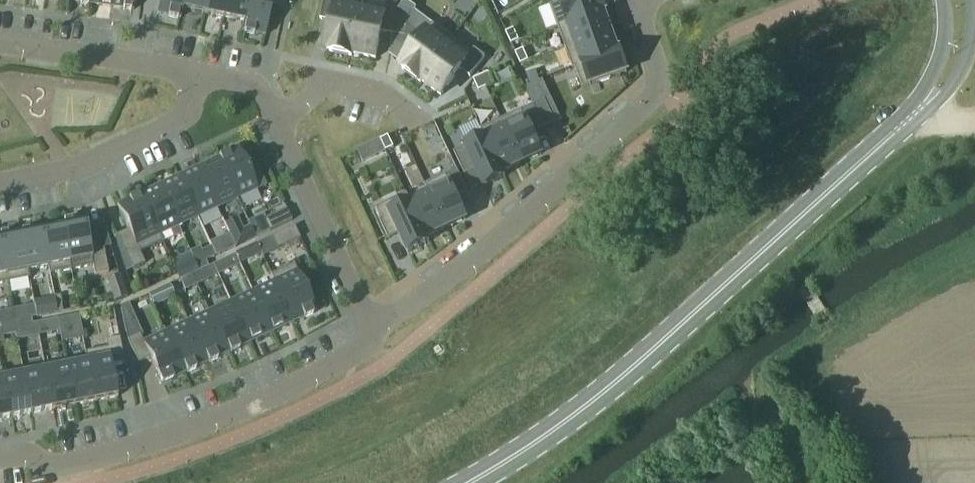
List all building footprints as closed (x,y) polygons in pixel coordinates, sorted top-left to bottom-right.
[(88,5),(110,8),(111,0),(89,0),(88,5)] [(110,8),(132,11),(134,0),(111,0),(110,8)] [(156,15),(178,19),(182,0),(159,0),(156,15)] [(178,19),(179,19),(181,10),(201,14),(204,0),(182,0),(178,19)] [(201,14),(223,19),(226,0),(204,0),(201,14)] [(223,19),(243,23),(241,32),(242,32),(249,0),(226,0),(223,19)] [(242,32),(264,37),(270,9),(282,11),(284,0),(249,0),(242,32)] [(359,13),(358,12),(359,8),(361,8),(363,0),(324,0),(319,20),(331,23),(326,50),(329,50),(329,53),(351,57),(351,55),(350,55),(359,13)] [(600,0),(567,0),(549,6),(557,28),(602,12),(602,13),(604,12),(600,0)] [(392,36),(398,11),(384,8),(383,13),(361,8),(359,8),(358,12),(359,13),(350,55),(351,55),(375,60),(380,33),(392,36)] [(404,38),(409,13),(398,11),(392,36),(404,38)] [(609,32),(602,13),(602,12),(557,28),(564,48),(609,32)] [(420,81),(451,39),(432,25),(400,67),(403,69),(401,70),(420,84),(421,82),(420,81)] [(518,41),(513,30),(505,34),(510,45),(518,41)] [(617,52),(616,51),(609,32),(564,48),(572,69),(574,68),(574,67),(617,52)] [(469,78),(484,58),(473,50),(470,54),(451,39),(420,81),(421,82),(440,97),(459,71),(469,78)] [(522,50),(514,54),(520,65),(527,61),(522,50)] [(626,73),(618,51),(616,51),(617,52),(574,67),(574,68),(581,89),(626,73)] [(529,86),(539,82),(535,72),(525,75),(529,86)] [(493,85),(488,74),(480,77),(485,88),(493,85)] [(485,88),(480,77),(472,80),(478,92),(485,88)] [(544,101),(532,106),(543,129),(555,124),(544,101)] [(521,111),(500,121),(521,164),(541,155),(541,153),(537,146),(532,134),(543,129),(532,106),(521,111)] [(521,164),(500,121),(480,130),(481,132),(482,132),(501,173),(502,173),(521,164)] [(501,173),(482,132),(481,132),(461,142),(464,148),(453,153),(464,176),(475,171),(483,188),(505,178),(502,173),(501,173)] [(387,137),(380,141),(385,152),(393,148),(387,137)] [(380,141),(379,140),(369,144),(370,145),(372,151),(375,157),(385,152),(380,141)] [(237,150),(217,159),(236,200),(264,187),(256,171),(249,174),(237,150)] [(217,159),(197,168),(216,209),(236,200),(217,159)] [(197,168),(177,177),(197,218),(216,209),(197,168)] [(467,194),(456,171),(424,186),(428,195),(429,194),(445,229),(465,219),(456,199),(467,194)] [(177,177),(158,186),(177,228),(197,218),(177,177)] [(158,186),(138,196),(161,243),(158,236),(169,231),(173,238),(180,235),(177,228),(158,186)] [(425,238),(409,203),(410,203),(406,194),(373,209),(388,240),(399,235),(407,253),(429,243),(426,238),(425,238)] [(445,229),(429,194),(428,195),(410,203),(409,203),(425,238),(426,238),(445,229)] [(138,196),(116,206),(127,231),(116,236),(131,270),(143,264),(138,254),(161,243),(138,196)] [(264,220),(262,221),(268,232),(290,222),(285,210),(264,220)] [(247,222),(255,239),(268,232),(262,221),(264,220),(262,215),(247,222)] [(61,224),(70,271),(92,267),(94,276),(107,274),(102,249),(89,252),(83,220),(61,224)] [(61,224),(40,228),(49,275),(70,271),(61,224)] [(293,227),(270,238),(276,250),(299,239),(293,227)] [(40,228),(18,232),(28,279),(27,272),(47,268),(48,275),(49,275),(40,228)] [(0,236),(0,250),(6,283),(28,279),(18,232),(0,236)] [(216,234),(206,239),(210,246),(215,257),(224,252),(216,234)] [(249,260),(261,254),(256,245),(244,250),(249,260)] [(189,253),(198,272),(208,268),(205,262),(215,257),(210,246),(200,251),(199,247),(189,252),(189,253)] [(217,275),(231,268),(227,259),(212,265),(217,275)] [(197,271),(192,261),(178,268),(183,278),(197,271)] [(293,265),(270,276),(292,323),(315,313),(293,265)] [(195,285),(207,280),(202,270),(198,272),(191,276),(195,285)] [(179,281),(184,291),(195,286),(190,276),(179,281)] [(272,282),(251,292),(270,333),(292,323),(270,276),(269,276),(272,282)] [(169,285),(155,292),(160,303),(174,297),(169,285)] [(251,292),(230,302),(249,343),(270,333),(251,292)] [(45,300),(32,302),(33,306),(36,318),(48,316),(45,300)] [(230,302),(208,313),(227,354),(249,343),(230,302)] [(33,306),(12,310),(14,322),(30,319),(36,318),(33,306)] [(0,312),(0,324),(12,322),(14,322),(12,310),(0,312)] [(208,313),(186,323),(205,364),(227,354),(208,313)] [(58,333),(60,343),(81,339),(77,316),(56,320),(58,333)] [(14,322),(12,322),(14,335),(16,341),(38,337),(35,324),(31,325),(30,319),(14,322)] [(35,324),(38,337),(58,333),(56,320),(35,324)] [(1,337),(14,335),(12,322),(0,324),(0,330),(0,331),(1,337)] [(186,323),(164,333),(183,374),(205,364),(186,323)] [(138,335),(127,341),(137,364),(149,358),(161,384),(183,374),(164,333),(142,343),(138,335)] [(106,349),(84,353),(86,362),(94,403),(117,398),(110,366),(123,363),(118,339),(105,341),(106,349)] [(86,362),(65,367),(72,407),(94,403),(86,362)] [(65,367),(44,371),(52,411),(72,407),(65,367)] [(0,369),(0,372),(9,419),(30,415),(23,375),(2,379),(0,369)] [(44,371),(23,375),(30,415),(52,411),(44,371)] [(9,419),(0,372),(0,420),(9,419)]
